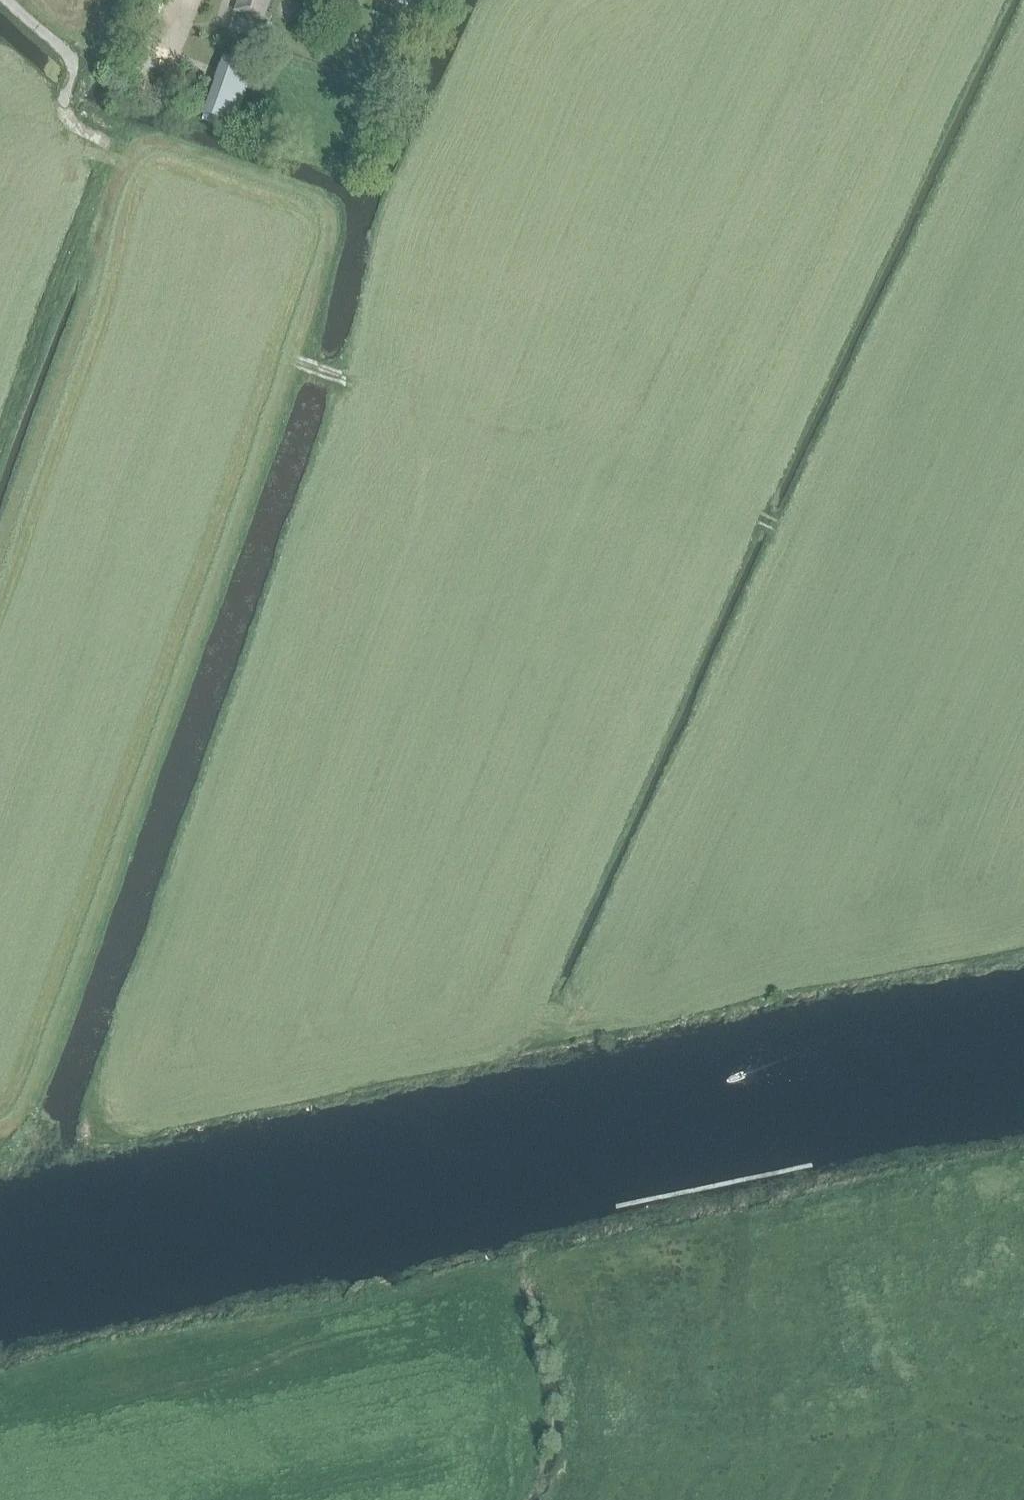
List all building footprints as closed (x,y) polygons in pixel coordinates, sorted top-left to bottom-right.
[(235,12),(263,21),(270,0),(239,0),(235,12)] [(223,57),(203,115),(234,126),(254,68),(223,57)]
